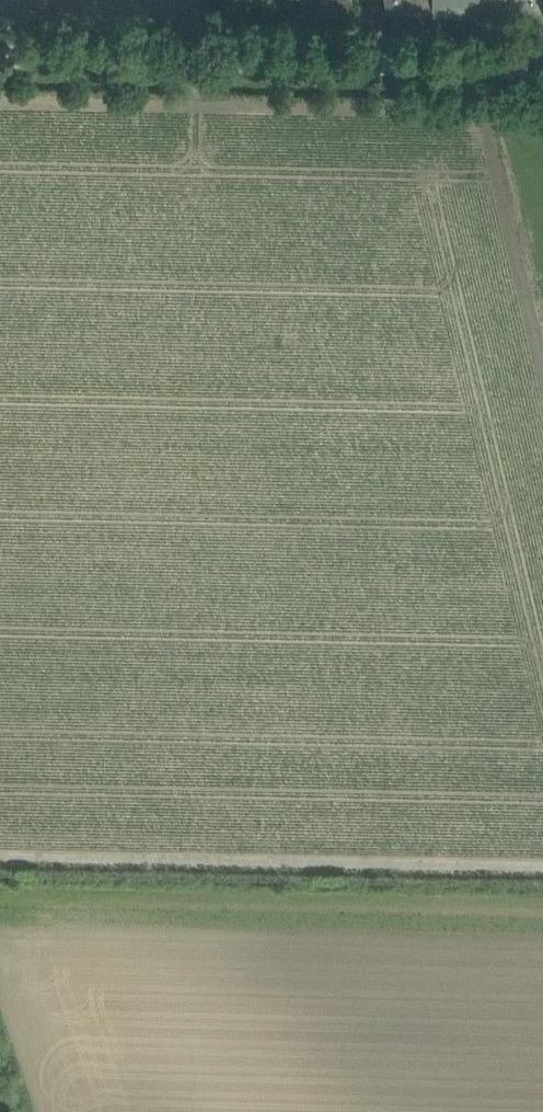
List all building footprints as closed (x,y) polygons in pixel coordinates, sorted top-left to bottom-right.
[(386,10),(535,12),(535,0),(384,0),(386,10)]
